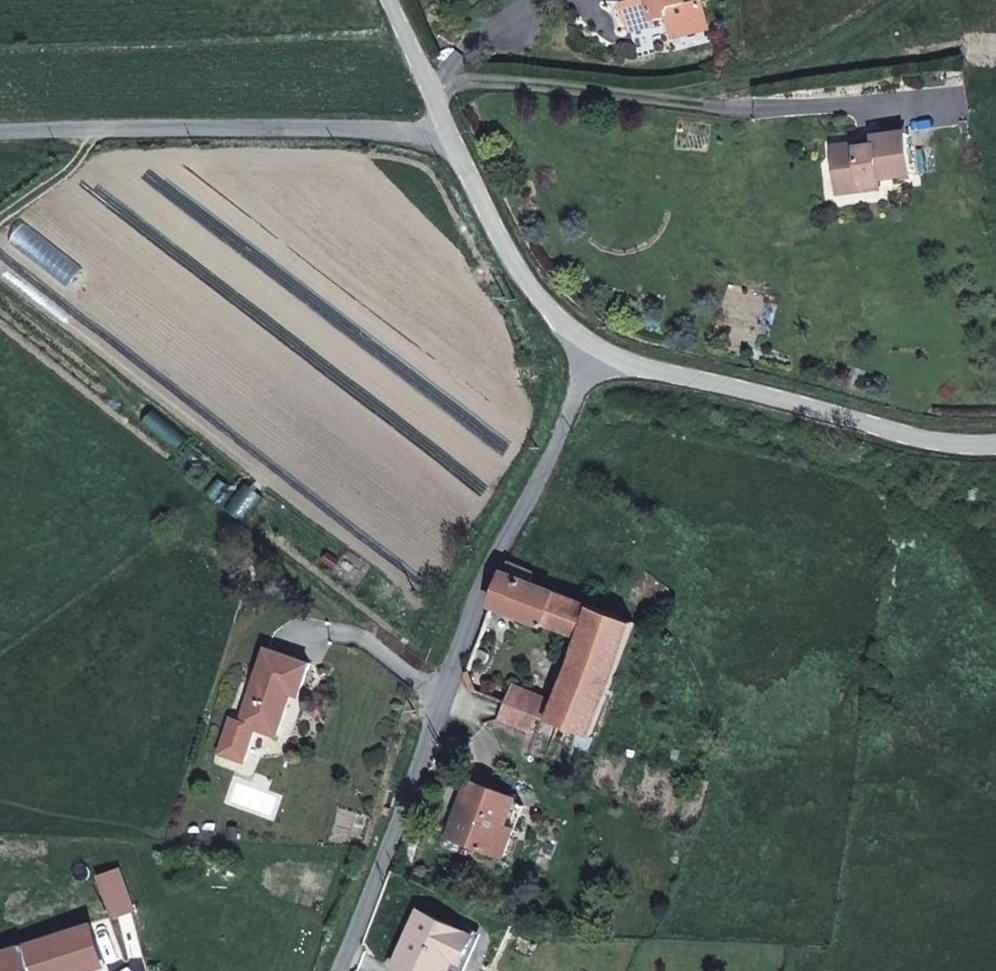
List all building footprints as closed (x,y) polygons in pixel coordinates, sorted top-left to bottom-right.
[(626,17),(636,15),(646,12),(644,8),(664,3),(664,0),(622,0),(626,17)] [(831,168),(833,188),(858,186),(857,179),(908,173),(902,134),(868,139),(870,149),(853,152),(852,145),(828,148),(831,168)] [(611,613),(579,601),(533,584),(536,572),(511,562),(492,611),(534,626),(577,642),(568,668),(614,684),(638,623),(611,613)] [(579,601),(611,613),(619,593),(586,582),(579,601)] [(309,665),(266,648),(240,721),(230,717),(218,751),(241,759),(253,726),(274,734),(283,712),(291,690),(298,692),(309,665)] [(547,723),(593,740),(614,684),(568,668),(555,702),(547,723)] [(504,708),(547,723),(555,702),(512,687),(504,708)] [(502,825),(510,801),(512,796),(495,790),(464,780),(459,781),(457,784),(460,785),(441,836),(463,844),(484,852),(494,823),(502,825)] [(503,859),(521,804),(510,801),(502,825),(494,823),(484,852),(503,859)] [(141,940),(129,902),(102,908),(113,947),(141,940)] [(421,908),(409,937),(396,966),(408,970),(446,970),(452,956),(463,961),(474,935),(421,908)] [(80,909),(78,909),(0,933),(0,970),(31,970),(94,951),(80,909)]
